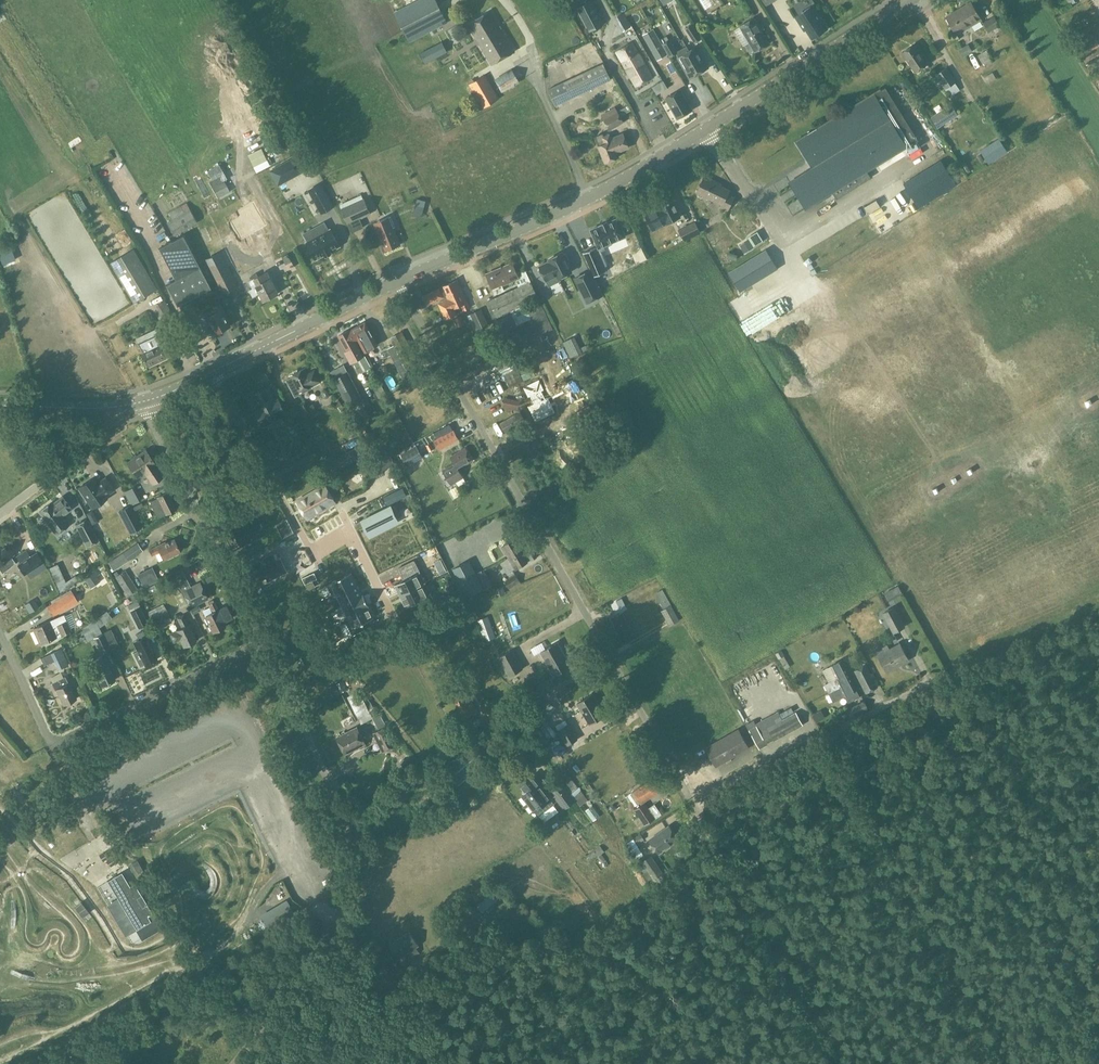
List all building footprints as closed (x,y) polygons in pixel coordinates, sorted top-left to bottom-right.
[(428,33),(448,23),(436,0),(420,0),(395,13),(409,42),(399,47),(396,41),(388,45),(395,58),(413,48),(413,49),(432,40),(428,33)] [(605,24),(592,0),(577,8),(590,32),(605,24)] [(971,3),(947,17),(957,34),(981,20),(971,3)] [(651,6),(645,12),(650,17),(656,11),(651,6)] [(813,6),(797,17),(796,17),(805,30),(806,29),(812,39),(828,29),(813,6)] [(476,52),(482,48),(492,65),(515,52),(491,11),(468,25),(475,37),(469,40),(476,52)] [(995,17),(984,24),(989,33),(994,30),(998,36),(1004,32),(995,17)] [(750,54),(755,51),(755,52),(770,44),(755,18),(740,27),(750,43),(746,45),(750,54)] [(695,44),(701,40),(692,24),(686,28),(695,44)] [(669,55),(663,44),(662,44),(654,29),(643,35),(658,61),(669,55)] [(1094,37),(1076,48),(1085,63),(1098,55),(1098,44),(1094,37)] [(697,47),(690,51),(687,46),(677,52),(670,40),(663,44),(669,55),(671,58),(677,55),(679,58),(678,58),(690,79),(709,68),(697,47)] [(442,42),(421,54),(424,60),(409,68),(411,73),(422,67),(425,72),(439,64),(436,59),(448,53),(442,42)] [(616,52),(622,62),(637,87),(653,78),(638,52),(632,42),(616,52)] [(915,45),(903,53),(916,72),(928,64),(915,45)] [(969,45),(959,51),(965,61),(974,56),(972,52),(973,52),(969,45)] [(987,51),(978,56),(983,64),(985,63),(987,67),(993,63),(991,60),(992,59),(987,51)] [(556,106),(611,80),(604,64),(548,90),(556,106)] [(937,76),(945,90),(946,89),(951,97),(952,97),(952,98),(961,93),(955,83),(956,83),(948,69),(937,76)] [(502,93),(520,83),(513,70),(495,80),(502,93)] [(983,76),(988,85),(996,79),(991,71),(983,76)] [(484,109),(500,99),(485,75),(469,84),(484,109)] [(687,81),(692,93),(702,88),(696,76),(687,81)] [(430,79),(421,84),(424,89),(433,85),(430,79)] [(667,98),(678,118),(692,110),(681,90),(667,98)] [(875,93),(797,141),(813,168),(790,182),(806,209),(834,192),(837,198),(871,177),(867,172),(908,146),(875,93)] [(938,129),(959,115),(952,104),(946,108),(945,105),(935,111),(937,114),(931,118),(938,129)] [(610,131),(625,123),(616,107),(601,116),(610,131)] [(931,144),(937,134),(932,131),(926,141),(931,144)] [(596,137),(597,140),(599,147),(606,163),(619,157),(617,152),(629,147),(623,133),(611,138),(610,135),(605,137),(603,134),(596,137)] [(989,165),(1008,153),(999,139),(980,151),(989,165)] [(316,169),(308,154),(281,169),(289,183),(316,169)] [(253,167),(256,173),(270,166),(267,160),(253,167)] [(904,183),(916,202),(953,179),(942,160),(904,183)] [(220,165),(208,172),(212,180),(209,181),(218,198),(230,192),(224,181),(227,179),(220,165)] [(735,198),(728,195),(730,191),(715,184),(716,182),(705,177),(698,193),(722,204),(720,208),(729,212),(735,198)] [(258,180),(245,187),(252,199),(264,192),(258,180)] [(330,192),(341,189),(338,181),(327,185),(330,192)] [(322,185),(310,191),(322,214),(334,208),(322,185)] [(349,225),(371,215),(364,199),(362,195),(340,205),(349,225)] [(658,204),(667,224),(680,217),(671,197),(658,204)] [(102,206),(100,199),(94,201),(96,208),(102,206)] [(884,213),(880,207),(881,207),(877,200),(865,207),(857,212),(864,225),(884,213)] [(176,236),(198,223),(187,203),(170,213),(173,219),(168,223),(176,236)] [(235,220),(243,236),(267,224),(257,203),(243,209),(245,215),(235,220)] [(623,232),(628,230),(625,222),(620,224),(618,220),(619,220),(618,219),(617,220),(608,223),(608,222),(601,225),(601,226),(593,230),(592,230),(592,232),(592,231),(599,247),(599,248),(600,248),(600,247),(624,237),(626,237),(625,236),(623,232)] [(386,251),(400,245),(393,228),(390,221),(377,226),(380,233),(379,233),(386,251)] [(718,221),(705,226),(713,243),(725,238),(718,221)] [(695,222),(679,231),(685,242),(701,233),(695,222)] [(301,237),(311,254),(335,241),(325,224),(310,232),(306,225),(298,229),(302,236),(301,237)] [(668,226),(654,232),(663,251),(677,244),(668,226)] [(160,245),(168,239),(164,233),(156,239),(160,245)] [(161,249),(178,281),(169,286),(180,305),(183,310),(188,312),(196,308),(197,302),(195,297),(212,288),(210,283),(214,281),(206,265),(201,268),(185,236),(161,249)] [(239,273),(262,262),(254,247),(250,249),(244,238),(226,246),(239,273)] [(754,248),(754,247),(749,240),(741,245),(746,253),(754,248)] [(289,249),(281,256),(287,262),(294,255),(289,249)] [(584,254),(594,278),(606,273),(596,249),(584,254)] [(778,269),(766,250),(729,273),(741,291),(778,269)] [(220,288),(235,281),(221,252),(206,260),(220,288)] [(550,286),(560,280),(559,278),(572,272),(567,262),(569,260),(566,254),(563,254),(563,253),(549,260),(550,262),(540,267),(541,268),(539,271),(542,276),(545,276),(550,286)] [(157,289),(138,257),(116,271),(135,303),(157,289)] [(519,287),(487,302),(495,319),(511,311),(525,305),(539,298),(531,281),(526,270),(517,274),(513,263),(502,268),(503,271),(488,277),(496,294),(505,291),(503,286),(516,280),(519,287)] [(591,271),(575,278),(587,303),(603,295),(591,271)] [(253,298),(261,294),(264,301),(279,294),(268,272),(259,277),(257,274),(250,277),(252,280),(249,282),(253,289),(250,291),(253,298)] [(301,287),(308,283),(304,274),(297,278),(301,287)] [(448,296),(462,289),(457,280),(443,287),(440,288),(423,296),(427,305),(444,297),(444,296),(447,295),(448,296)] [(235,281),(220,288),(223,295),(239,287),(235,281)] [(468,302),(462,289),(448,296),(449,298),(451,297),(456,308),(468,302)] [(219,303),(224,300),(221,293),(215,297),(219,303)] [(159,304),(163,310),(169,307),(165,301),(159,304)] [(524,310),(529,320),(537,337),(553,330),(551,325),(541,302),(527,308),(524,310)] [(207,319),(209,318),(217,333),(230,327),(227,321),(230,320),(221,304),(215,307),(214,305),(203,311),(207,319)] [(489,327),(481,309),(467,316),(475,333),(489,327)] [(172,313),(166,316),(169,321),(175,318),(172,313)] [(466,324),(462,316),(454,320),(458,328),(466,324)] [(366,323),(350,331),(356,342),(363,338),(366,345),(375,340),(366,323)] [(356,342),(350,331),(349,330),(340,336),(348,351),(345,353),(351,364),(364,357),(356,342)] [(418,364),(403,333),(391,338),(395,345),(389,348),(404,379),(410,377),(407,370),(416,365),(418,364)] [(513,345),(523,341),(519,333),(510,338),(513,345)] [(138,344),(143,354),(149,367),(167,358),(161,346),(164,345),(159,334),(138,344)] [(588,350),(586,346),(580,349),(574,337),(563,342),(571,358),(588,350)] [(509,348),(505,338),(488,345),(492,355),(509,348)] [(510,353),(496,360),(511,388),(524,382),(523,381),(524,380),(524,381),(536,375),(531,365),(519,371),(510,353)] [(305,369),(289,376),(298,394),(321,382),(315,370),(308,374),(305,369)] [(362,402),(364,401),(349,373),(335,380),(349,408),(350,408),(349,409),(356,421),(369,414),(362,402)] [(536,422),(555,412),(548,398),(545,399),(541,391),(543,391),(538,381),(524,388),(528,398),(530,397),(535,405),(529,408),(536,422)] [(256,411),(264,426),(286,414),(278,399),(275,401),(268,389),(253,397),(260,409),(256,411)] [(511,399),(509,408),(518,410),(519,401),(511,399)] [(309,400),(300,404),(305,417),(315,413),(309,400)] [(526,422),(520,413),(501,424),(507,434),(519,427),(521,430),(528,426),(525,422),(526,422)] [(435,441),(434,441),(440,450),(459,439),(454,430),(435,441)] [(347,453),(322,467),(328,477),(355,462),(366,456),(355,437),(342,444),(347,453)] [(417,447),(401,455),(407,466),(423,458),(417,447)] [(473,460),(466,448),(452,456),(456,463),(444,470),(453,484),(464,477),(459,469),(473,460)] [(156,465),(146,450),(127,463),(137,478),(144,473),(152,484),(164,477),(156,465)] [(272,459),(279,471),(282,477),(293,471),(283,452),(272,459)] [(293,465),(295,469),(315,458),(313,454),(293,465)] [(391,456),(378,462),(377,466),(380,470),(383,471),(395,465),(391,456)] [(97,485),(93,479),(79,488),(93,508),(107,499),(105,496),(114,490),(106,479),(97,485)] [(336,503),(326,484),(297,501),(308,519),(336,503)] [(169,492),(158,500),(167,517),(178,510),(169,492)] [(384,497),(388,505),(398,500),(394,493),(384,497)] [(43,517),(39,520),(45,527),(48,525),(56,535),(68,526),(61,517),(71,509),(63,497),(52,505),(51,503),(39,512),(43,517)] [(135,510),(143,506),(141,502),(133,506),(135,510)] [(396,504),(364,521),(372,536),(398,522),(396,518),(402,515),(396,504)] [(130,506),(120,512),(132,533),(142,527),(130,506)] [(256,517),(232,529),(240,546),(264,534),(256,517)] [(99,541),(87,519),(76,525),(87,547),(99,541)] [(416,549),(427,545),(424,537),(413,540),(416,549)] [(152,557),(160,552),(164,560),(180,552),(174,539),(166,543),(165,542),(149,550),(152,557)] [(528,562),(515,540),(502,547),(516,570),(528,562)] [(109,562),(114,571),(143,551),(138,543),(109,562)] [(0,546),(0,570),(3,574),(12,567),(16,563),(11,557),(14,554),(7,544),(2,548),(0,546)] [(417,549),(374,562),(378,575),(386,572),(389,582),(413,575),(410,564),(421,561),(417,549)] [(534,550),(527,554),(532,561),(538,557),(534,550)] [(37,552),(18,565),(25,575),(44,563),(37,552)] [(273,554),(250,566),(257,581),(265,577),(267,582),(268,582),(268,581),(287,571),(280,559),(281,558),(281,557),(276,560),(273,554)] [(468,597),(484,589),(476,574),(470,561),(455,569),(454,569),(468,597)] [(138,589),(126,570),(116,577),(128,596),(138,589)] [(174,574),(182,591),(190,587),(182,570),(174,574)] [(319,570),(307,576),(310,583),(322,576),(319,570)] [(480,570),(476,573),(484,589),(492,586),(484,571),(481,572),(480,570)] [(100,581),(93,571),(84,578),(91,587),(100,581)] [(510,589),(521,582),(514,571),(506,576),(508,580),(505,581),(510,589)] [(331,583),(337,595),(357,584),(352,573),(331,583)] [(416,573),(395,584),(401,596),(422,585),(416,573)] [(141,581),(144,588),(158,581),(155,575),(141,581)] [(637,589),(640,595),(659,587),(657,581),(637,589)] [(182,591),(182,592),(189,606),(190,608),(208,600),(200,582),(190,587),(182,591)] [(337,595),(343,606),(363,595),(357,584),(337,595)] [(422,585),(401,596),(406,607),(428,596),(422,585)] [(889,601),(903,594),(899,586),(885,593),(889,601)] [(505,593),(503,587),(495,590),(497,595),(505,593)] [(669,626),(680,621),(663,589),(656,593),(664,610),(661,611),(669,626)] [(53,617),(78,602),(71,590),(51,601),(53,603),(47,606),(53,617)] [(370,606),(364,595),(363,595),(343,606),(348,617),(369,606),(370,606)] [(25,605),(30,613),(38,608),(34,600),(25,605)] [(215,602),(209,605),(213,613),(205,617),(213,633),(225,627),(223,622),(234,617),(227,604),(218,608),(215,602)] [(323,602),(315,605),(318,611),(326,607),(323,602)] [(164,605),(148,612),(151,619),(149,620),(151,625),(154,624),(157,629),(172,621),(164,605)] [(139,606),(129,611),(138,629),(148,624),(139,606)] [(348,617),(354,628),(374,618),(369,606),(348,617)] [(882,613),(894,634),(906,627),(895,606),(882,613)] [(613,618),(624,642),(635,637),(623,613),(613,618)] [(64,615),(43,625),(33,629),(40,644),(71,631),(67,622),(64,615)] [(177,618),(181,629),(170,634),(174,642),(180,639),(184,647),(197,641),(194,634),(196,633),(191,624),(188,625),(184,615),(177,618)] [(496,637),(489,617),(478,621),(485,641),(496,637)] [(328,619),(321,623),(324,629),(331,625),(328,619)] [(133,645),(122,622),(111,627),(122,651),(133,645)] [(112,653),(120,649),(111,629),(103,633),(111,650),(112,653)] [(137,634),(143,647),(137,650),(145,665),(157,659),(150,644),(144,631),(137,634)] [(94,637),(102,654),(111,650),(103,633),(94,637)] [(541,652),(555,676),(572,667),(558,643),(541,652)] [(900,645),(879,657),(887,672),(909,660),(900,645)] [(53,653),(41,658),(44,666),(55,661),(58,669),(68,665),(62,649),(53,653)] [(524,669),(513,650),(499,658),(510,677),(524,669)] [(780,659),(785,656),(782,650),(776,654),(779,659),(780,659)] [(95,684),(100,681),(103,686),(115,680),(107,665),(105,658),(98,662),(101,668),(90,673),(95,684)] [(829,694),(852,682),(842,661),(831,666),(837,679),(825,685),(829,694)] [(879,687),(870,669),(867,664),(854,671),(866,694),(879,687)] [(40,665),(29,671),(33,677),(43,671),(40,665)] [(528,696),(538,695),(535,676),(525,677),(528,696)] [(56,691),(57,690),(64,705),(76,699),(65,677),(52,683),(56,691)] [(860,697),(852,682),(829,694),(834,702),(848,695),(851,702),(860,697)] [(335,684),(325,689),(330,698),(340,692),(335,684)] [(578,704),(590,724),(605,715),(593,694),(578,704)] [(351,700),(362,724),(374,719),(373,716),(377,714),(372,704),(367,706),(362,695),(351,700)] [(548,713),(553,706),(545,701),(540,708),(548,713)] [(864,702),(849,710),(854,718),(869,710),(864,702)] [(796,712),(760,732),(757,725),(749,729),(760,749),(804,725),(796,712)] [(823,719),(819,712),(813,715),(817,723),(823,719)] [(579,740),(569,724),(558,730),(568,746),(579,740)] [(374,733),(383,752),(398,745),(389,725),(374,733)] [(357,727),(337,738),(346,754),(366,744),(357,727)] [(717,767),(750,748),(739,728),(705,747),(717,767)] [(860,735),(864,743),(867,742),(869,748),(878,744),(878,745),(886,742),(882,732),(873,735),(874,737),(869,739),(866,733),(860,735)] [(527,792),(523,795),(538,814),(552,803),(549,800),(554,796),(565,810),(578,800),(572,793),(579,788),(568,774),(560,780),(562,782),(553,789),(544,778),(538,783),(532,776),(521,784),(527,792)] [(652,780),(634,791),(642,804),(660,792),(652,780)] [(660,792),(646,803),(635,810),(645,826),(662,815),(656,805),(664,798),(660,792)] [(659,853),(679,840),(670,826),(650,840),(659,853)] [(9,832),(3,836),(10,846),(16,841),(9,832)] [(647,855),(654,853),(652,845),(645,846),(647,855)] [(103,861),(107,858),(104,852),(99,855),(103,861)] [(656,880),(664,874),(652,855),(642,862),(648,871),(644,873),(649,880),(654,877),(656,880)] [(115,863),(111,857),(107,860),(110,866),(115,863)] [(143,872),(137,861),(132,863),(138,875),(143,872)] [(89,867),(96,879),(100,876),(93,864),(89,867)] [(152,914),(135,884),(130,887),(121,873),(108,881),(137,930),(150,921),(148,917),(152,914)] [(483,912),(497,900),(492,894),(478,905),(483,912)] [(465,931),(473,943),(480,939),(473,926),(465,931)] [(430,953),(414,964),(418,970),(434,959),(430,953)]
